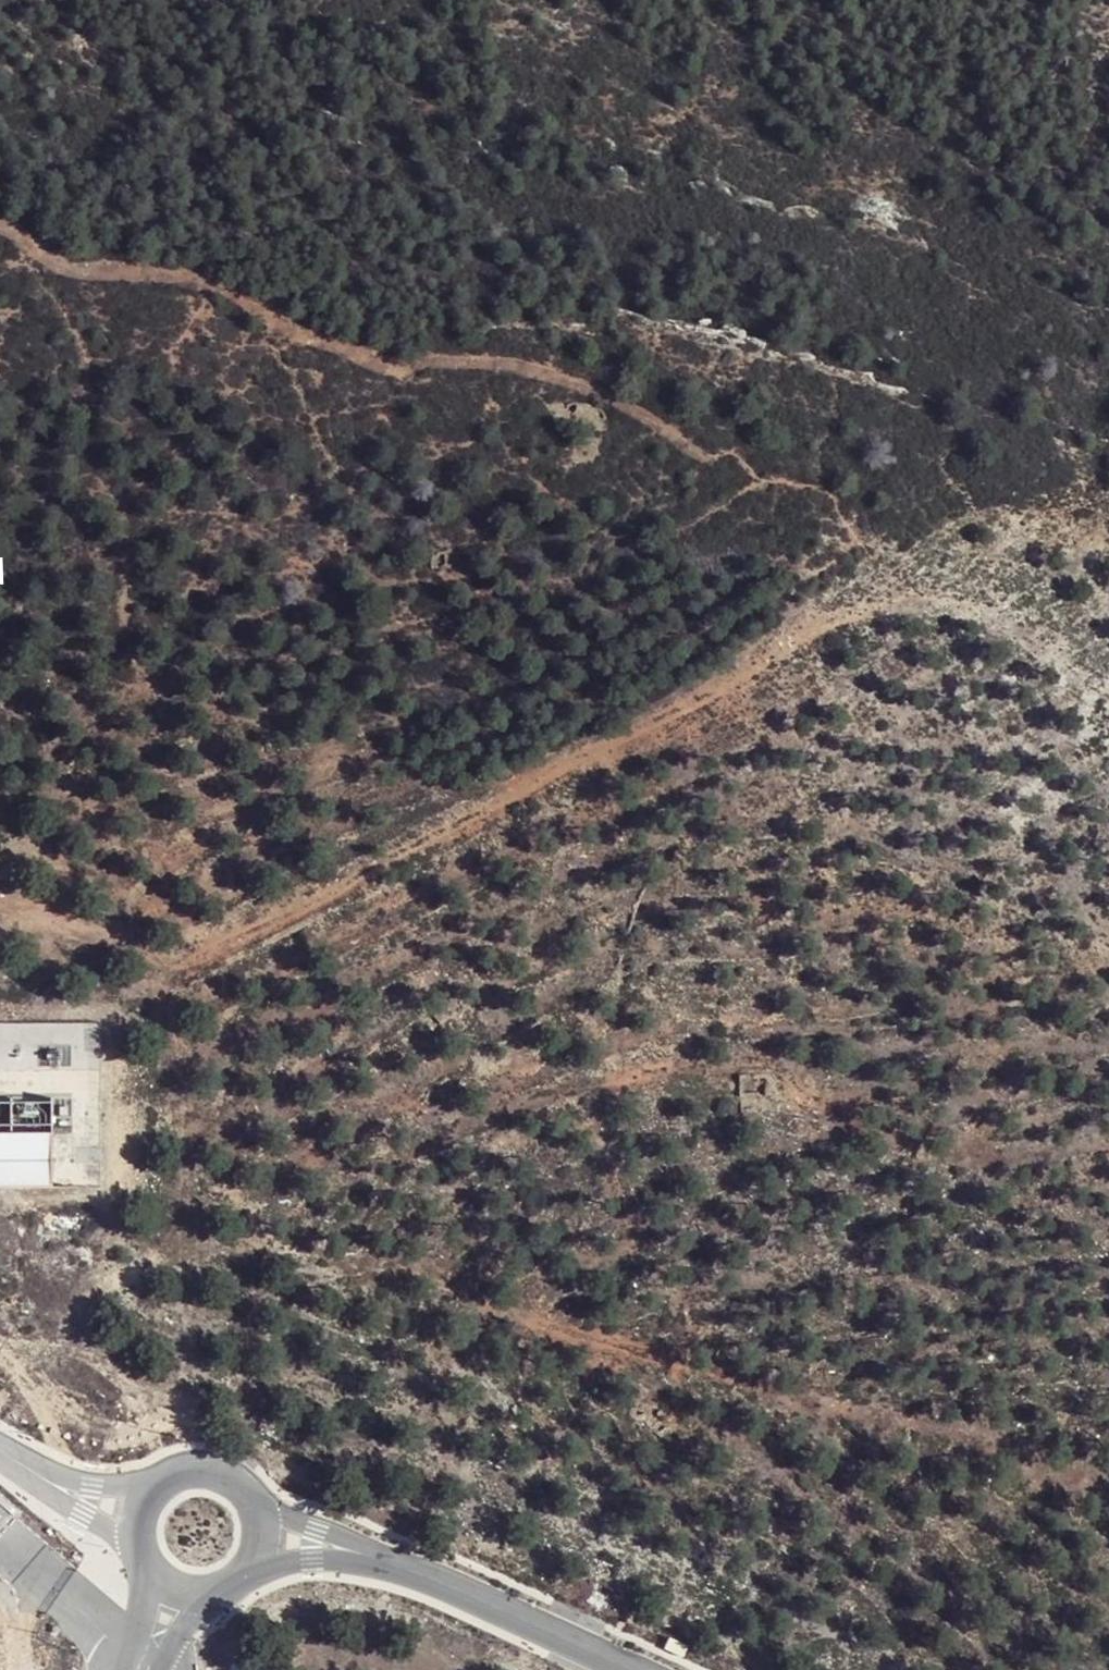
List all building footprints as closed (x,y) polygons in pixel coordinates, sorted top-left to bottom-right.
[(55,1179),(54,1126),(12,1126),(0,1126),(0,1179),(55,1179)] [(687,1648),(669,1638),(663,1651),(680,1660),(687,1648)]
